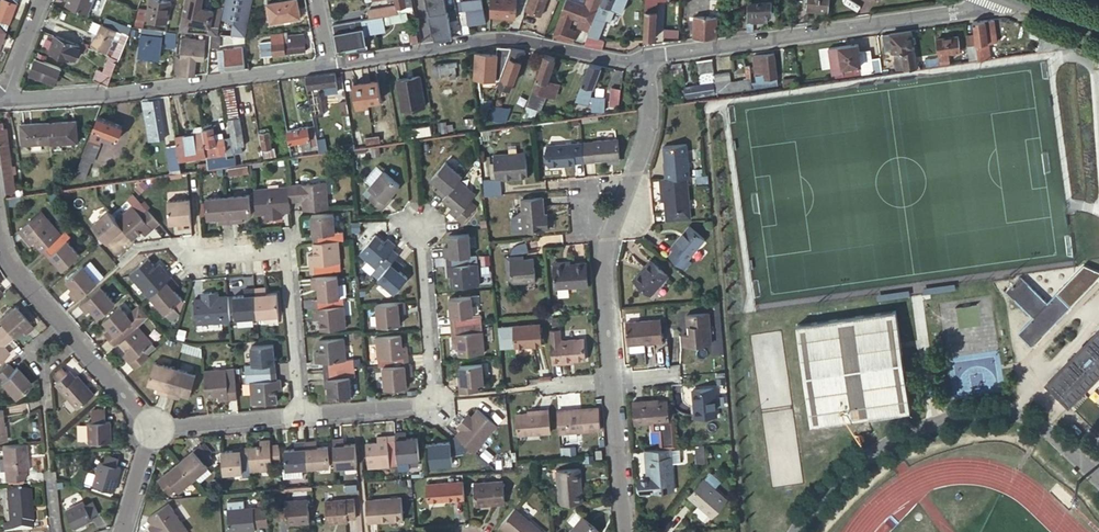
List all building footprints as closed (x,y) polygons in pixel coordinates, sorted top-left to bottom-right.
[(6,32),(19,0),(3,0),(0,8),(0,25),(6,32)] [(94,0),(70,0),(68,5),(90,13),(94,0)] [(172,0),(171,0),(151,0),(147,19),(169,22),(172,0)] [(186,32),(188,22),(189,16),(192,0),(187,0),(181,32),(186,32)] [(189,16),(188,22),(208,26),(207,34),(219,35),(222,23),(213,21),(216,10),(206,8),(202,7),(203,4),(204,0),(192,0),(189,16)] [(254,0),(226,0),(225,7),(225,8),(222,20),(241,23),(238,37),(247,38),(254,0)] [(298,0),(288,0),(269,4),(272,23),(301,17),(298,0)] [(391,7),(392,9),(398,8),(407,7),(406,0),(390,0),(391,7)] [(463,26),(473,25),(473,26),(488,24),(484,0),(475,0),(470,1),(470,0),(463,0),(463,2),(460,3),(463,26)] [(492,17),(518,18),(520,0),(494,0),(492,17)] [(529,10),(544,16),(549,0),(533,0),(529,10)] [(558,36),(576,42),(580,31),(572,29),(576,17),(583,20),(581,27),(592,30),(603,0),(590,0),(588,5),(572,0),(570,0),(558,36)] [(629,0),(605,0),(604,3),(614,7),(624,12),(629,0)] [(645,38),(656,38),(659,1),(667,1),(667,0),(647,0),(645,38)] [(830,10),(831,0),(810,0),(809,10),(820,11),(820,9),(830,10)] [(747,32),(753,31),(754,22),(767,23),(768,15),(772,15),(773,4),(750,2),(747,32)] [(604,3),(591,34),(587,46),(604,49),(608,41),(601,38),(614,7),(604,3)] [(216,10),(213,21),(222,23),(222,20),(225,8),(225,7),(216,10)] [(368,11),(369,18),(384,16),(387,15),(386,7),(368,11)] [(408,11),(407,7),(398,8),(392,9),(391,7),(386,7),(387,15),(399,13),(408,11)] [(144,27),(147,11),(141,10),(138,26),(144,27)] [(369,18),(334,24),(336,35),(346,34),(348,52),(360,50),(359,47),(369,45),(367,34),(387,31),(384,16),(369,18)] [(458,25),(457,16),(439,18),(440,26),(458,25)] [(716,38),(715,36),(717,19),(696,16),(693,37),(714,39),(716,38)] [(980,59),(992,58),(989,43),(998,42),(994,19),(975,22),(977,33),(980,59)] [(102,25),(96,23),(92,33),(97,35),(102,25)] [(130,36),(133,29),(120,23),(117,31),(118,31),(124,33),(130,36)] [(118,31),(117,31),(102,25),(97,35),(93,47),(109,53),(109,52),(111,47),(115,49),(118,41),(114,39),(117,33),(118,31)] [(463,26),(465,36),(474,34),(473,26),(473,25),(463,26)] [(665,37),(679,38),(679,29),(665,28),(665,37)] [(918,68),(913,30),(884,35),(887,51),(894,50),(895,53),(903,52),(906,70),(918,68)] [(177,46),(179,32),(170,32),(169,45),(177,46)] [(274,44),(275,56),(286,54),(286,53),(307,51),(304,34),(288,37),(288,32),(273,34),(274,44)] [(120,61),(130,36),(124,33),(123,36),(114,59),(120,61)] [(972,60),(980,59),(977,33),(969,35),(972,60)] [(961,34),(939,37),(943,65),(952,63),(950,51),(963,49),(961,34)] [(161,58),(163,37),(143,35),(141,57),(161,58)] [(82,47),(56,37),(50,54),(71,61),(74,53),(79,56),(80,53),(82,47)] [(212,38),(211,47),(219,47),(220,38),(212,38)] [(177,58),(176,74),(196,76),(198,60),(205,61),(207,43),(191,42),(190,48),(184,48),(183,59),(177,58)] [(275,56),(274,44),(273,42),(262,43),(264,58),(275,56)] [(225,51),(226,54),(226,59),(221,60),(222,71),(246,68),(244,49),(246,48),(245,45),(243,46),(243,43),(234,44),(235,50),(225,51)] [(883,70),(881,57),(873,58),(872,50),(861,51),(860,43),(829,47),(832,67),(855,64),(855,70),(837,73),(837,77),(883,70)] [(86,55),(89,49),(82,47),(80,53),(86,55)] [(510,57),(511,52),(512,49),(509,48),(503,48),(498,48),(498,51),(486,51),(486,54),(476,53),(476,65),(478,77),(502,79),(503,77),(510,57)] [(516,82),(527,51),(517,49),(512,49),(511,52),(510,57),(512,58),(505,78),(503,77),(502,79),(500,87),(511,91),(514,81),(516,82)] [(897,71),(906,70),(903,52),(895,53),(897,71)] [(76,63),(79,56),(74,53),(71,61),(76,63)] [(755,82),(755,87),(781,83),(777,53),(756,56),(757,66),(757,67),(767,65),(768,73),(758,74),(760,82),(755,82)] [(547,55),(528,108),(541,114),(547,96),(555,99),(559,88),(547,84),(548,81),(549,82),(558,58),(547,55)] [(110,59),(105,73),(113,77),(118,62),(110,59)] [(716,74),(715,59),(700,61),(702,76),(716,74)] [(56,85),(62,69),(37,60),(31,75),(56,85)] [(460,62),(456,62),(434,65),(436,76),(451,74),(451,78),(458,77),(456,65),(460,65),(460,62)] [(599,66),(592,65),(577,101),(580,101),(592,104),(593,101),(596,101),(597,110),(609,108),(607,96),(593,98),(595,87),(603,66),(599,66)] [(757,67),(758,74),(768,73),(767,65),(757,67)] [(686,82),(684,69),(676,70),(678,87),(686,82)] [(113,77),(105,73),(98,71),(94,80),(109,86),(113,77)] [(340,91),(337,73),(320,75),(307,77),(314,115),(322,114),(320,106),(324,105),(323,98),(317,100),(316,94),(315,88),(321,87),(328,86),(329,93),(340,91)] [(731,73),(716,75),(717,81),(718,92),(755,87),(755,82),(754,78),(732,81),(731,73)] [(716,75),(716,74),(702,76),(703,83),(715,81),(717,81),(716,75)] [(428,104),(422,76),(399,80),(405,109),(428,104)] [(800,83),(799,77),(785,79),(786,85),(800,83)] [(379,80),(366,82),(369,101),(382,99),(379,80)] [(717,93),(715,81),(703,83),(685,85),(687,97),(717,93)] [(369,101),(366,82),(355,84),(358,105),(369,104),(369,101)] [(224,88),(230,120),(241,118),(236,87),(224,88)] [(621,106),(624,88),(613,87),(611,105),(621,106)] [(484,114),(490,116),(497,95),(491,93),(484,114)] [(151,104),(150,101),(145,102),(151,143),(166,140),(160,103),(151,104)] [(510,110),(492,112),(488,125),(488,126),(512,124),(510,110)] [(99,118),(90,141),(101,146),(102,142),(105,135),(115,139),(119,140),(124,128),(99,118)] [(241,118),(230,120),(233,137),(235,147),(241,146),(245,146),(241,118)] [(77,121),(51,123),(52,143),(52,144),(79,143),(77,121)] [(52,143),(51,123),(22,124),(23,144),(52,143)] [(0,124),(0,144),(2,160),(3,164),(12,162),(8,134),(5,134),(4,128),(6,128),(5,124),(0,124)] [(213,125),(203,127),(208,159),(217,157),(236,154),(235,147),(233,137),(226,138),(217,140),(216,133),(216,128),(214,129),(213,125)] [(433,134),(432,125),(405,129),(406,133),(403,134),(404,138),(433,134)] [(316,126),(289,130),(291,143),(303,141),(304,150),(314,148),(312,140),(318,139),(316,126)] [(208,159),(203,127),(198,128),(197,128),(196,129),(196,130),(195,130),(196,135),(177,138),(178,145),(180,161),(190,159),(202,157),(203,167),(210,166),(209,162),(208,159)] [(272,149),(270,133),(261,134),(265,158),(276,156),(275,148),(272,149)] [(112,146),(115,139),(105,135),(102,142),(112,146)] [(356,148),(369,146),(368,142),(367,136),(354,138),(356,148)] [(593,141),(582,142),(584,161),(595,160),(595,159),(608,158),(619,157),(620,157),(618,138),(593,140),(593,141)] [(101,146),(90,141),(83,159),(92,163),(93,164),(101,146)] [(584,161),(582,142),(547,145),(549,166),(576,164),(576,161),(584,161)] [(684,176),(689,176),(686,143),(663,145),(666,178),(684,176)] [(180,161),(178,145),(168,147),(171,166),(181,165),(180,161)] [(379,146),(371,147),(373,156),(380,155),(379,146)] [(521,172),(528,172),(526,151),(494,154),(496,178),(522,176),(521,172)] [(92,163),(83,159),(74,178),(84,182),(92,163)] [(180,161),(181,165),(182,172),(187,171),(192,171),(190,159),(180,161)] [(210,168),(226,166),(225,159),(209,162),(210,166),(210,168)] [(459,179),(462,175),(445,161),(431,178),(438,183),(434,188),(444,197),(459,179)] [(16,190),(12,162),(3,164),(6,186),(6,191),(16,190)] [(249,164),(228,167),(229,173),(250,171),(249,164)] [(400,184),(383,170),(369,187),(374,191),(369,198),(382,209),(388,202),(386,200),(400,184)] [(666,178),(659,179),(660,188),(663,188),(666,220),(688,218),(687,209),(684,176),(666,178)] [(84,182),(74,178),(71,187),(82,185),(84,182)] [(444,197),(443,199),(452,205),(448,210),(463,222),(474,208),(467,203),(476,193),(459,179),(444,197)] [(304,210),(329,208),(327,181),(289,185),(289,186),(289,193),(290,200),(299,200),(299,198),(303,197),(304,210)] [(289,186),(255,189),(257,214),(266,213),(273,212),(273,218),(283,217),(283,211),(291,211),(290,200),(289,193),(289,186)] [(230,221),(230,222),(241,221),(240,215),(252,214),(250,194),(228,196),(228,201),(229,209),(230,217),(230,221)] [(219,223),(230,222),(230,221),(230,217),(229,209),(228,201),(228,196),(206,198),(207,218),(219,217),(219,223)] [(542,197),(521,199),(522,210),(524,231),(548,229),(547,218),(544,218),(544,213),(542,197)] [(192,227),(190,199),(168,200),(169,222),(178,222),(179,228),(192,227)] [(158,223),(147,209),(141,214),(133,205),(116,220),(127,232),(133,238),(141,230),(145,235),(158,223)] [(524,231),(522,210),(515,216),(516,232),(524,231)] [(35,241),(43,250),(61,234),(42,211),(19,231),(31,245),(35,241)] [(116,220),(108,211),(92,226),(107,242),(115,235),(119,240),(127,232),(116,220)] [(334,213),(312,214),(314,242),(338,240),(344,239),(343,231),(335,231),(334,213)] [(682,267),(688,259),(687,259),(705,238),(689,226),(671,246),(674,249),(668,255),(682,267)] [(61,234),(43,250),(48,256),(50,255),(62,269),(79,254),(67,240),(71,237),(65,230),(61,234)] [(444,246),(445,257),(447,257),(471,254),(469,233),(449,234),(450,246),(444,246)] [(395,258),(399,254),(392,248),(395,244),(387,238),(384,242),(375,234),(359,254),(377,268),(381,262),(388,267),(395,258)] [(314,242),(313,242),(315,253),(309,254),(311,272),(341,270),(338,240),(314,242)] [(528,245),(510,244),(510,255),(528,257),(528,245)] [(1063,253),(1046,270),(1057,280),(1073,263),(1063,253)] [(471,254),(447,257),(448,275),(450,275),(454,275),(455,286),(455,287),(479,284),(476,254),(471,254)] [(510,260),(510,264),(511,278),(512,283),(536,280),(534,257),(510,260)] [(158,288),(172,277),(160,263),(156,266),(148,258),(129,274),(144,290),(153,282),(158,288)] [(388,267),(379,278),(396,292),(408,276),(400,269),(404,264),(395,258),(388,267)] [(651,259),(633,279),(651,295),(668,274),(651,259)] [(690,261),(688,259),(682,267),(684,269),(690,261)] [(91,262),(85,267),(96,280),(103,275),(91,262)] [(570,263),(553,265),(555,288),(588,285),(587,262),(570,263)] [(69,293),(76,301),(97,282),(83,265),(66,280),(73,288),(69,293)] [(337,275),(311,278),(312,289),(318,288),(319,299),(339,298),(337,275)] [(1021,276),(1006,291),(1033,316),(1018,332),(1031,345),(1070,306),(1056,293),(1047,302),(1021,276)] [(158,288),(150,295),(164,312),(171,319),(179,313),(173,305),(181,297),(174,289),(179,285),(172,277),(158,288)] [(101,286),(79,305),(87,313),(92,309),(99,317),(115,302),(101,286)] [(266,287),(255,288),(257,316),(279,314),(277,292),(266,293),(266,287)] [(257,316),(255,288),(244,289),(245,295),(233,296),(235,318),(257,316)] [(230,320),(228,296),(219,296),(213,297),(212,292),(202,292),(203,298),(194,299),(195,303),(196,318),(196,323),(230,320)] [(449,297),(452,325),(481,322),(481,313),(473,314),(471,296),(449,297)] [(343,297),(339,298),(319,299),(313,300),(315,318),(320,317),(321,329),(345,327),(343,297)] [(404,301),(376,304),(378,326),(391,325),(399,324),(400,324),(399,313),(405,312),(404,301)] [(116,345),(120,342),(138,325),(149,315),(139,304),(128,314),(119,305),(103,320),(111,328),(105,333),(116,345)] [(12,336),(21,329),(25,334),(33,326),(14,305),(0,318),(0,322),(2,324),(12,336)] [(895,310),(797,324),(812,424),(910,409),(895,310)] [(709,312),(687,314),(688,325),(690,325),(691,334),(683,334),(684,344),(712,342),(709,312)] [(660,318),(626,321),(627,343),(654,341),(654,340),(662,339),(660,318)] [(481,322),(452,325),(453,343),(459,343),(459,346),(459,354),(484,352),(481,322)] [(540,323),(513,325),(515,346),(542,344),(540,323)] [(12,336),(2,324),(0,326),(0,361),(9,353),(1,343),(4,340),(6,342),(12,336)] [(123,354),(135,368),(148,356),(146,354),(143,350),(153,342),(138,325),(120,342),(127,351),(123,354)] [(550,330),(552,364),(561,363),(561,361),(575,360),(585,359),(584,338),(560,340),(560,329),(550,330)] [(1046,384),(1068,405),(1098,374),(1098,330),(1046,384)] [(375,336),(378,367),(382,366),(408,364),(406,346),(401,346),(400,334),(375,336)] [(324,362),(325,370),(354,368),(354,366),(354,358),(345,359),(344,338),(319,340),(320,352),(315,352),(316,363),(324,362)] [(153,342),(143,350),(146,354),(156,346),(153,342)] [(245,374),(275,371),(273,344),(251,345),(253,364),(245,365),(245,374)] [(157,392),(167,395),(175,368),(154,361),(148,383),(158,386),(157,392)] [(460,392),(477,391),(477,382),(484,382),(482,362),(460,365),(462,383),(459,384),(460,392)] [(0,370),(0,381),(15,398),(32,383),(17,366),(14,369),(8,363),(0,370)] [(411,375),(410,364),(408,364),(382,366),(384,388),(406,386),(405,375),(411,375)] [(68,373),(63,368),(54,376),(58,381),(68,373)] [(175,368),(167,395),(178,398),(179,392),(190,395),(196,374),(175,368)] [(204,370),(206,395),(218,394),(218,399),(237,398),(234,368),(204,370)] [(354,368),(325,370),(325,379),(324,379),(325,385),(328,385),(328,397),(350,395),(351,395),(349,377),(355,376),(354,368)] [(68,373),(58,381),(55,383),(78,408),(94,394),(78,375),(75,377),(70,370),(68,373)] [(276,379),(275,371),(245,374),(246,382),(251,382),(252,403),(277,401),(276,389),(281,389),(280,378),(276,379)] [(715,387),(693,389),(694,406),(695,417),(717,415),(715,387)] [(642,402),(642,400),(632,401),(635,424),(669,421),(669,419),(667,402),(667,400),(656,401),(642,402)] [(598,407),(556,411),(558,433),(600,429),(598,407)] [(548,408),(539,409),(539,412),(527,413),(516,414),(518,434),(550,432),(548,408)] [(461,429),(456,435),(469,446),(475,451),(497,425),(478,409),(472,416),(468,421),(464,417),(457,425),(461,429)] [(93,412),(93,421),(106,421),(105,412),(93,412)] [(106,421),(93,421),(88,421),(89,442),(111,441),(110,420),(106,421)] [(406,432),(395,433),(395,438),(397,463),(419,461),(418,437),(406,438),(406,432)] [(469,446),(456,435),(450,441),(428,443),(430,465),(453,463),(452,454),(464,453),(469,446)] [(335,470),(357,468),(355,443),(344,444),(344,438),(333,439),(335,470)] [(367,470),(397,467),(397,463),(395,438),(377,439),(378,444),(366,445),(367,470)] [(260,446),(249,447),(251,471),(272,469),(272,462),(280,461),(279,444),(270,445),(270,439),(260,440),(260,446)] [(308,467),(306,441),(295,442),(295,445),(297,447),(298,447),(298,448),(284,449),(286,468),(286,469),(298,468),(308,467)] [(317,441),(306,441),(308,467),(329,466),(329,461),(328,449),(328,446),(317,447),(317,441)] [(28,471),(25,443),(2,446),(5,481),(8,480),(23,479),(25,479),(24,471),(28,471)] [(204,443),(202,445),(211,456),(213,454),(204,443)] [(201,444),(179,461),(194,478),(208,466),(206,463),(212,457),(211,456),(202,445),(201,444)] [(240,450),(222,451),(223,473),(242,472),(242,477),(251,476),(251,471),(249,447),(240,447),(240,450)] [(670,447),(645,450),(647,467),(649,467),(650,478),(639,479),(640,493),(675,489),(671,455),(670,447)] [(286,468),(284,449),(281,450),(283,476),(298,475),(298,468),(286,469),(286,468)] [(107,454),(105,462),(117,465),(119,457),(107,454)] [(117,465),(105,462),(100,460),(93,484),(114,490),(121,466),(117,465)] [(194,478),(179,461),(158,479),(170,493),(176,487),(179,491),(194,478)] [(559,504),(582,502),(580,468),(556,470),(559,504)] [(709,471),(703,479),(714,488),(720,480),(709,471)] [(714,488),(703,479),(688,496),(712,515),(726,498),(714,488)] [(503,480),(474,482),(475,505),(505,503),(503,480)] [(464,498),(463,481),(427,484),(428,501),(464,498)] [(2,525),(3,531),(13,531),(24,530),(32,529),(31,522),(33,522),(32,510),(28,510),(26,491),(6,493),(9,524),(2,525)] [(401,497),(366,500),(368,522),(403,519),(401,497)] [(285,500),(285,506),(286,518),(287,524),(310,522),(309,507),(311,507),(310,504),(308,505),(308,498),(285,500)] [(354,498),(325,501),(327,523),(348,521),(348,518),(356,518),(354,498)] [(93,519),(89,507),(88,503),(68,510),(75,529),(94,523),(93,519)] [(148,517),(153,524),(148,527),(152,531),(187,531),(188,531),(169,503),(148,517)] [(97,505),(89,507),(93,519),(101,517),(97,505)] [(265,506),(227,509),(229,531),(256,529),(256,526),(267,525),(265,506)] [(286,518),(285,506),(276,506),(277,519),(286,518)] [(500,525),(509,531),(543,531),(514,508),(500,525)] [(567,521),(574,526),(582,517),(576,511),(567,521)] [(574,526),(569,531),(598,531),(600,530),(583,515),(582,517),(574,526)]
